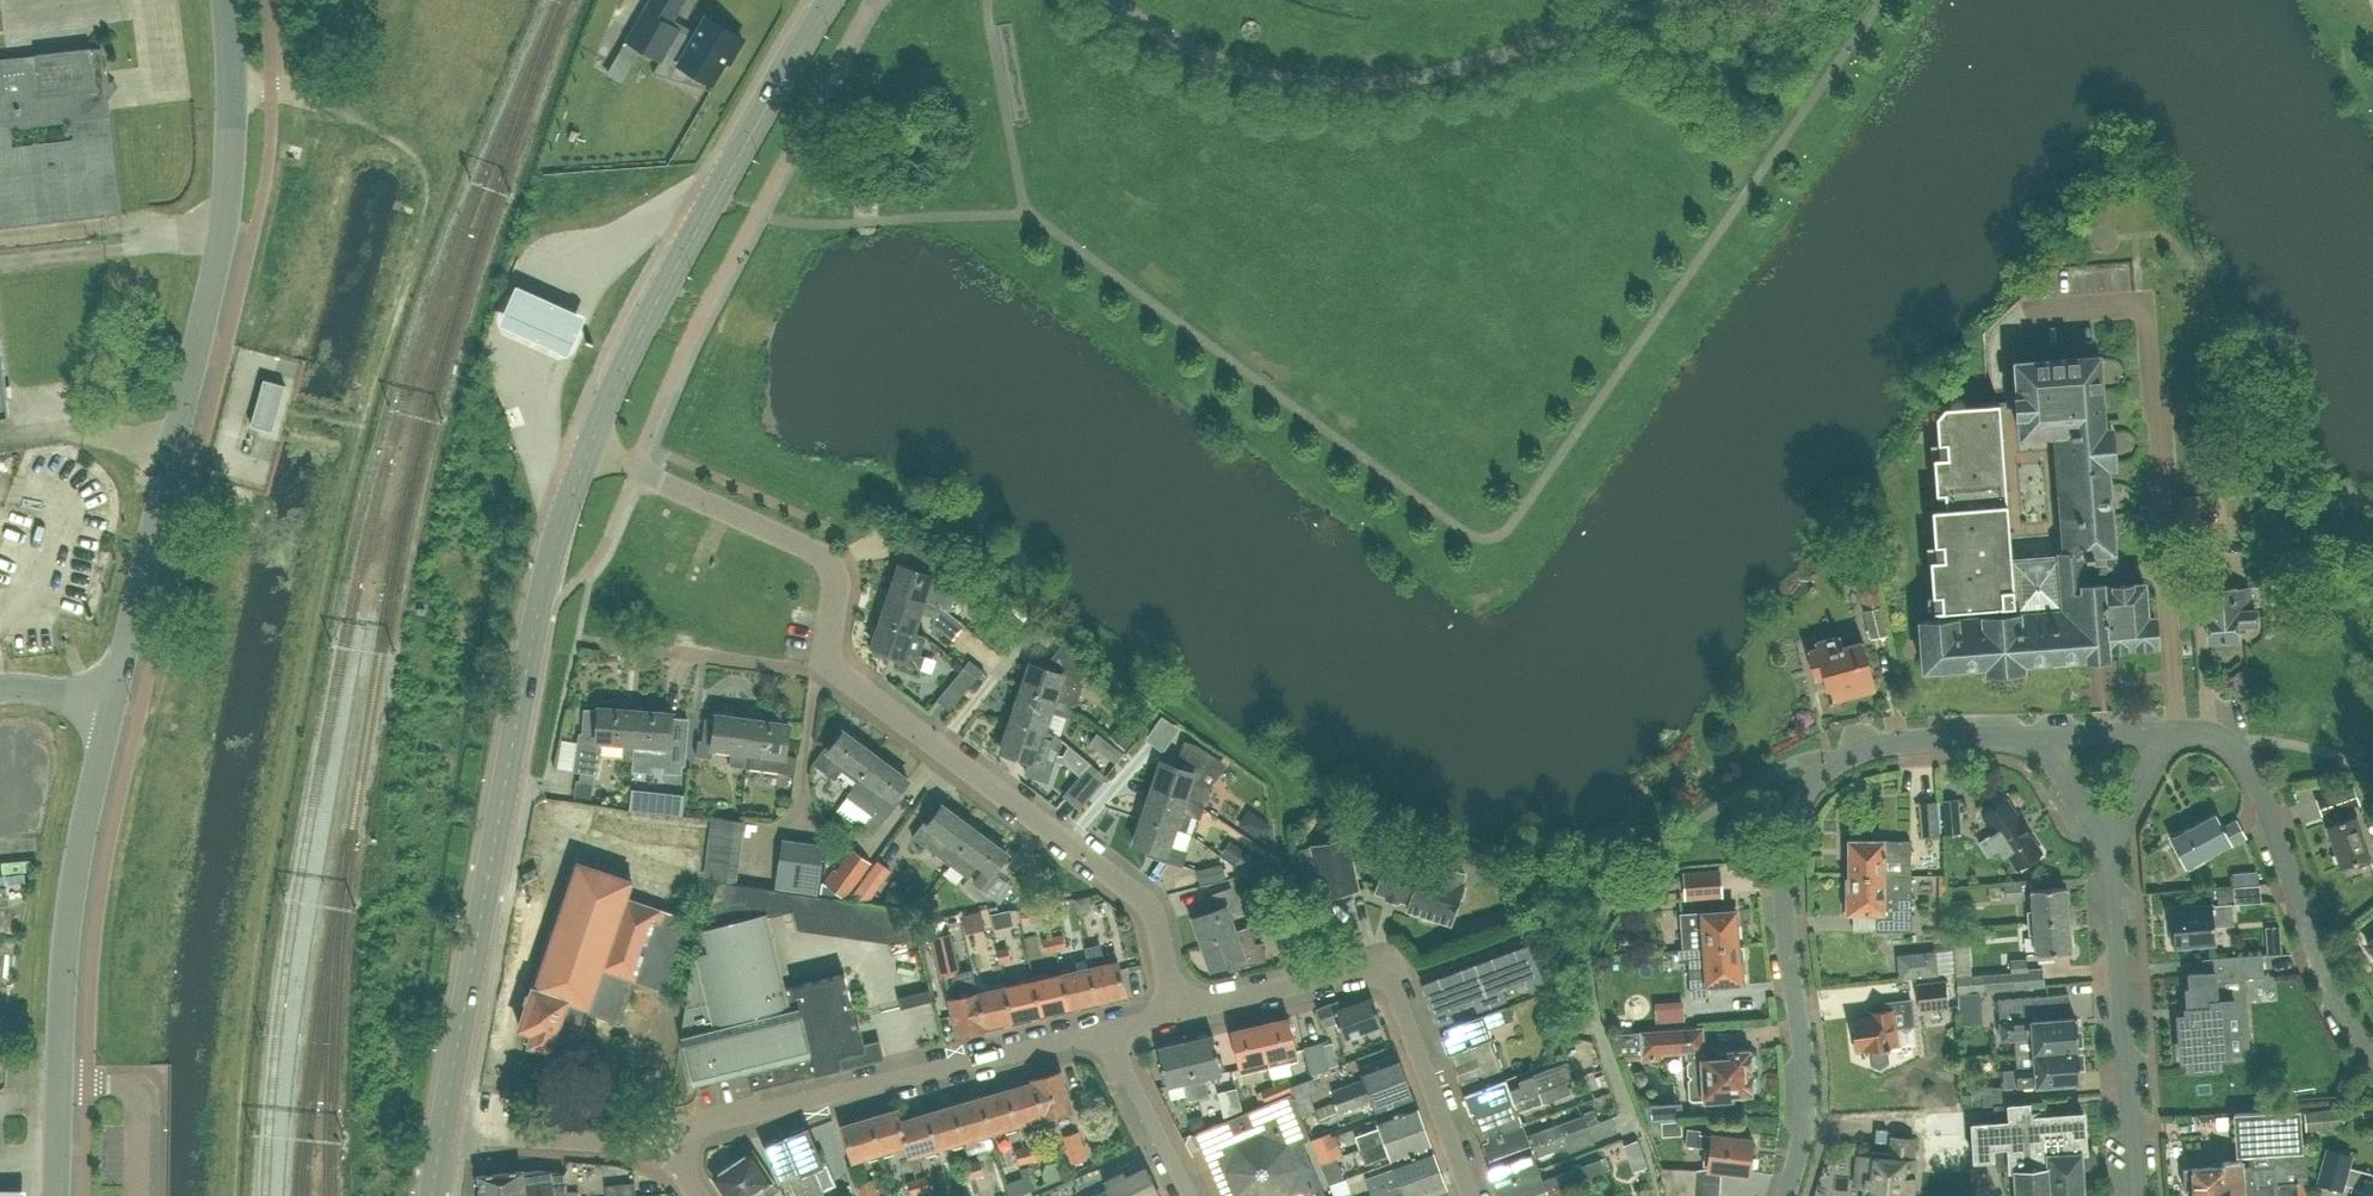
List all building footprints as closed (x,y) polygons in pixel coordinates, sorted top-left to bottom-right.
[(607,71),(621,79),(640,49),(660,61),(681,29),(671,23),(686,0),(651,0),(607,71)] [(741,39),(705,19),(697,34),(691,30),(686,40),(682,38),(675,49),(684,55),(680,63),(711,81),(725,58),(729,60),(741,39)] [(120,211),(101,48),(0,60),(0,225),(120,211)] [(873,200),(858,198),(857,211),(872,212),(873,200)] [(519,282),(502,321),(543,339),(572,352),(589,312),(557,298),(519,282)] [(0,344),(0,418),(9,417),(0,344)] [(1921,620),(1919,620),(1923,669),(1985,664),(1986,671),(2022,668),(2022,662),(2106,655),(2106,647),(2156,644),(2153,616),(2145,617),(2143,583),(2101,586),(2101,582),(2082,583),(2081,571),(2113,569),(2112,550),(2112,551),(2106,466),(2113,465),(2110,426),(2103,427),(2097,355),(2014,362),(2017,396),(2014,396),(2016,415),(2018,415),(2020,436),(2054,433),(2063,552),(2058,553),(2062,609),(2015,613),(1999,402),(1963,405),(1963,404),(1963,403),(1963,402),(1962,402),(1962,401),(1961,400),(1960,400),(1960,399),(1959,399),(1958,399),(1957,399),(1956,398),(1955,399),(1954,399),(1953,399),(1952,400),(1951,400),(1951,401),(1950,402),(1950,403),(1949,403),(1949,404),(1949,405),(1949,406),(1944,406),(1936,416),(1939,457),(1928,458),(1934,542),(1943,541),(1944,557),(1929,558),(1934,619),(1921,620)] [(284,385),(264,379),(252,424),(272,429),(284,385)] [(925,543),(909,539),(905,552),(922,556),(925,543)] [(891,589),(923,600),(929,582),(942,586),(959,565),(938,549),(929,560),(933,563),(925,573),(899,564),(891,589)] [(2232,590),(2231,588),(2207,590),(2209,615),(2206,616),(2207,640),(2219,639),(2223,639),(2223,638),(2235,637),(2235,632),(2244,631),(2243,624),(2254,623),(2254,609),(2253,610),(2252,603),(2248,603),(2247,589),(2232,590)] [(891,589),(880,621),(913,632),(919,611),(934,616),(932,623),(952,638),(962,625),(938,607),(939,605),(923,600),(891,589)] [(1878,605),(1874,589),(1861,592),(1865,608),(1878,605)] [(1886,635),(1879,607),(1863,610),(1870,639),(1886,635)] [(871,653),(873,653),(920,669),(924,655),(918,654),(925,636),(913,632),(880,621),(872,646),(873,646),(871,653)] [(1007,638),(998,623),(982,632),(992,647),(1007,638)] [(1859,641),(1857,631),(1838,636),(1838,635),(1813,641),(1815,647),(1806,649),(1813,678),(1822,676),(1828,701),(1874,688),(1861,640),(1859,641)] [(1030,663),(1022,688),(1070,704),(1076,706),(1082,689),(1076,685),(1093,663),(1065,641),(1050,659),(1047,668),(1030,663)] [(976,678),(964,668),(937,701),(949,711),(976,678)] [(1022,688),(1011,718),(1043,729),(1050,710),(1066,716),(1070,704),(1022,688)] [(633,742),(635,711),(599,708),(599,709),(583,709),(581,736),(585,736),(580,766),(595,768),(600,740),(624,742),(623,759),(631,759),(633,742)] [(671,713),(635,711),(633,742),(631,759),(631,769),(650,770),(651,765),(662,766),(661,770),(680,771),(680,763),(683,763),(686,729),(687,715),(671,714),(671,713)] [(746,767),(753,719),(716,715),(716,719),(704,718),(701,740),(697,739),(695,755),(711,757),(714,746),(732,749),(729,764),(746,767)] [(1011,718),(1000,751),(1028,760),(1023,773),(1046,780),(1060,739),(1060,740),(1061,739),(1055,734),(1043,729),(1011,718)] [(753,719),(746,767),(793,773),(795,757),(784,754),(788,724),(753,719)] [(1117,726),(1109,737),(1125,750),(1133,739),(1117,726)] [(841,769),(856,781),(875,756),(842,731),(830,749),(825,746),(813,763),(834,778),(841,769)] [(1122,747),(1111,739),(1100,753),(1111,762),(1122,747)] [(1162,761),(1153,786),(1204,803),(1211,784),(1199,779),(1218,756),(1197,744),(1184,740),(1178,760),(1180,760),(1178,766),(1162,761)] [(1106,777),(1075,752),(1063,766),(1078,778),(1063,797),(1078,810),(1106,777)] [(875,756),(856,781),(852,786),(846,794),(870,813),(873,808),(885,817),(898,800),(894,797),(907,780),(875,756)] [(1153,786),(1143,817),(1185,831),(1191,814),(1199,817),(1204,803),(1153,786)] [(2358,804),(2352,786),(2314,800),(2321,817),(2331,813),(2333,821),(2324,825),(2339,866),(2368,856),(2354,814),(2348,816),(2345,808),(2358,804)] [(1959,834),(1956,799),(1941,800),(1943,835),(1959,834)] [(2016,820),(2003,801),(1983,814),(1994,831),(1978,842),(1986,855),(1997,848),(2001,855),(2008,851),(2019,867),(2039,854),(2028,838),(2031,836),(2019,818),(2016,820)] [(1939,834),(1936,802),(1917,803),(1920,836),(1939,834)] [(948,864),(959,849),(974,830),(941,805),(928,823),(924,820),(911,836),(948,864)] [(2220,826),(2214,814),(2169,838),(2184,866),(2200,858),(2201,860),(2202,859),(2201,857),(2228,842),(2229,844),(2243,837),(2234,820),(2222,827),(2221,826),(2220,826)] [(678,815),(668,893),(709,907),(719,881),(703,879),(711,819),(678,815)] [(1143,817),(1134,842),(1160,851),(1158,857),(1181,865),(1186,852),(1170,849),(1174,829),(1185,831),(1143,817)] [(591,818),(532,987),(589,1006),(616,1016),(624,992),(614,988),(609,1003),(603,1001),(658,841),(630,831),(631,826),(615,821),(614,826),(591,818)] [(713,818),(708,847),(738,851),(742,822),(740,822),(740,823),(714,819),(714,818),(713,818)] [(974,830),(959,849),(984,867),(973,882),(984,891),(997,874),(993,871),(1006,854),(974,830)] [(1357,889),(1346,838),(1310,846),(1322,897),(1357,889)] [(1848,875),(1909,875),(1909,854),(1909,840),(1887,840),(1848,839),(1848,875)] [(776,886),(796,889),(803,843),(783,840),(783,842),(784,843),(778,884),(777,884),(776,886)] [(822,846),(803,843),(796,889),(815,892),(815,890),(814,889),(820,848),(822,848),(822,846)] [(738,851),(708,847),(704,876),(706,876),(732,879),(732,880),(734,880),(738,851)] [(871,863),(853,850),(827,885),(845,899),(871,863)] [(1257,864),(1247,850),(1235,858),(1244,873),(1257,864)] [(1419,868),(1385,857),(1375,891),(1386,894),(1385,897),(1397,901),(1398,898),(1409,902),(1406,909),(1421,914),(1423,917),(1431,920),(1435,918),(1449,923),(1463,880),(1460,879),(1463,872),(1442,865),(1439,872),(1420,866),(1419,868)] [(891,871),(878,861),(850,899),(868,902),(891,871)] [(36,877),(35,862),(0,864),(0,879),(36,877)] [(1224,878),(1221,864),(1196,870),(1200,884),(1224,878)] [(1722,897),(1720,868),(1682,871),(1684,900),(1722,897)] [(1730,882),(1753,881),(1752,870),(1730,871),(1730,882)] [(1909,875),(1848,875),(1845,876),(1845,914),(1866,914),(1866,915),(1875,915),(1876,930),(1909,930),(1909,875)] [(912,910),(719,881),(701,929),(692,957),(680,1035),(692,1085),(747,1072),(751,1089),(839,1067),(868,1059),(865,1047),(876,1044),(876,1043),(861,1046),(843,973),(784,988),(766,917),(794,910),(799,929),(887,941),(917,935),(912,910)] [(2020,897),(2019,883),(2003,884),(2004,898),(2020,897)] [(2259,903),(2258,886),(2215,889),(2216,906),(2211,906),(2170,909),(2171,927),(2169,928),(2170,941),(2172,942),(2173,945),(2198,943),(2198,946),(2208,946),(2208,943),(2214,942),(2212,925),(2231,924),(2230,905),(2259,903)] [(2030,890),(2032,921),(2066,918),(2065,902),(2067,902),(2066,892),(2064,892),(2064,887),(2030,890)] [(1193,917),(1201,943),(1248,927),(1247,926),(1232,931),(1226,911),(1236,908),(1228,888),(1213,893),(1218,908),(1193,917)] [(1091,910),(1089,896),(1074,899),(1077,913),(1091,910)] [(1060,901),(1043,905),(1047,920),(1063,917),(1060,901)] [(1047,920),(1043,905),(1021,909),(1024,925),(1047,920)] [(1014,925),(1010,910),(991,915),(994,930),(1014,925)] [(1695,913),(1679,914),(1682,950),(1737,946),(1734,911),(1695,912),(1695,913)] [(985,929),(981,912),(962,916),(965,933),(985,929)] [(2066,918),(2032,921),(2035,954),(2036,954),(2036,958),(2053,957),(2053,952),(2069,951),(2068,945),(2070,945),(2069,935),(2068,935),(2066,918)] [(1017,925),(998,931),(1002,944),(1022,937),(1017,925)] [(1254,944),(1248,927),(1201,943),(1210,968),(1226,962),(1228,968),(1264,959),(1260,943),(1254,944)] [(949,934),(934,937),(943,975),(944,975),(944,978),(941,978),(945,997),(948,996),(949,998),(948,999),(956,1034),(985,1028),(985,1026),(977,992),(972,971),(959,974),(950,934),(949,934)] [(1065,948),(1062,934),(1043,938),(1046,953),(1065,948)] [(1506,1004),(1545,992),(1525,939),(1460,963),(1419,978),(1438,1030),(1506,1004)] [(1682,950),(1678,950),(1678,961),(1683,960),(1688,960),(1689,968),(1699,967),(1704,967),(1705,986),(1712,986),(1712,987),(1722,986),(1722,985),(1742,984),(1739,947),(1737,946),(1682,950)] [(1976,948),(1943,949),(1944,973),(1977,972),(1976,948)] [(1935,975),(1933,953),(1897,957),(1899,978),(1935,975)] [(2262,976),(2261,954),(2202,959),(2203,972),(2187,974),(2188,988),(2185,989),(2187,1016),(2178,1017),(2182,1059),(2190,1058),(2191,1068),(2215,1066),(2214,1057),(2227,1056),(2223,1015),(2234,1014),(2233,999),(2216,1000),(2214,980),(2262,976)] [(2027,970),(2026,959),(2009,960),(2010,972),(1955,977),(1957,993),(2042,986),(2041,969),(2027,970)] [(1117,961),(1088,967),(1096,1001),(1125,995),(1117,961)] [(1088,967),(1060,973),(1068,1007),(1096,1001),(1088,967)] [(1060,973),(1032,980),(1041,1013),(1068,1007),(1060,973)] [(1032,980),(1005,986),(1013,1019),(1041,1013),(1032,980)] [(1947,1008),(1945,981),(1915,984),(1918,1011),(1947,1008)] [(1005,986),(977,992),(985,1026),(1013,1019),(1005,986)] [(526,1007),(518,1027),(532,1032),(529,1043),(549,1051),(559,1020),(581,1028),(589,1006),(532,987),(532,990),(526,992),(524,1001),(526,1007)] [(932,1000),(930,990),(898,997),(901,1008),(932,1000)] [(1990,1005),(1989,991),(1957,994),(1958,1013),(1976,1011),(1975,1006),(1990,1005)] [(1681,1025),(1676,993),(1653,997),(1658,1029),(1681,1025)] [(2013,1038),(2014,1053),(2076,1049),(2074,1016),(2065,1017),(2063,995),(2067,995),(2067,994),(1997,999),(2000,1039),(2013,1038)] [(1381,1025),(1370,997),(1339,1008),(1336,1001),(1315,1008),(1322,1026),(1336,1021),(1342,1039),(1381,1025)] [(1912,1024),(1909,1001),(1887,1004),(1887,1010),(1869,1012),(1870,1015),(1850,1017),(1854,1050),(1868,1048),(1870,1063),(1879,1066),(1886,1061),(1885,1048),(1898,1046),(1896,1026),(1912,1024)] [(907,1007),(912,1035),(944,1030),(940,1002),(907,1007)] [(1447,1053),(1447,1052),(1491,1036),(1488,1026),(1511,1018),(1506,1004),(1438,1030),(1447,1053)] [(1258,1024),(1267,1058),(1296,1052),(1288,1017),(1258,1024)] [(1267,1058),(1258,1024),(1229,1031),(1239,1073),(1269,1066),(1267,1058)] [(1702,1059),(1701,1029),(1640,1031),(1610,1033),(1620,1058),(1641,1057),(1641,1060),(1660,1059),(1660,1053),(1685,1052),(1685,1057),(1688,1060),(1686,1063),(1686,1074),(1689,1077),(1687,1079),(1688,1097),(1691,1100),(1702,1099),(1702,1100),(1731,1099),(1731,1094),(1750,1093),(1750,1088),(1753,1085),(1753,1077),(1749,1075),(1749,1066),(1752,1064),(1752,1057),(1748,1055),(1747,1050),(1728,1051),(1728,1048),(1716,1049),(1716,1058),(1702,1059)] [(1184,1042),(1197,1097),(1208,1095),(1203,1076),(1221,1072),(1220,1068),(1222,1067),(1220,1058),(1217,1058),(1212,1035),(1207,1036),(1205,1034),(1197,1036),(1196,1039),(1184,1042)] [(1462,1093),(1505,1078),(1491,1036),(1447,1052),(1462,1093)] [(1197,1097),(1184,1042),(1173,1044),(1171,1042),(1163,1044),(1162,1047),(1157,1048),(1163,1071),(1160,1072),(1163,1081),(1165,1081),(1166,1085),(1183,1081),(1188,1099),(1197,1097)] [(1312,1075),(1326,1071),(1319,1046),(1304,1051),(1312,1075)] [(1966,1106),(1996,1104),(2012,1103),(2011,1086),(2034,1084),(2034,1085),(2079,1081),(2076,1049),(2014,1053),(2016,1069),(2002,1070),(2003,1086),(1965,1088),(1966,1106)] [(1332,1091),(1336,1101),(1404,1076),(1396,1053),(1358,1067),(1362,1080),(1332,1091)] [(1509,1089),(1505,1078),(1462,1093),(1468,1112),(1473,1110),(1475,1115),(1555,1086),(1565,1082),(1573,1079),(1567,1061),(1519,1078),(1521,1085),(1509,1089)] [(1031,1079),(1032,1082),(1043,1116),(1070,1108),(1059,1071),(1031,1079)] [(1288,1088),(1290,1092),(1293,1099),(1331,1084),(1327,1073),(1289,1087),(1288,1088)] [(1412,1098),(1404,1076),(1336,1101),(1339,1111),(1370,1100),(1374,1112),(1412,1098)] [(1276,1098),(1290,1092),(1288,1088),(1289,1087),(1286,1080),(1273,1085),(1276,1098)] [(1032,1082),(1006,1089),(1016,1124),(1043,1116),(1032,1082)] [(1482,1134),(1482,1135),(1520,1122),(1516,1112),(1542,1103),(1541,1102),(1551,1099),(1551,1098),(1558,1095),(1568,1092),(1565,1082),(1555,1086),(1475,1115),(1477,1121),(1474,1126),(1473,1126),(1476,1133),(1477,1133),(1482,1134)] [(1248,1085),(1224,1096),(1233,1115),(1257,1104),(1248,1085)] [(1276,1098),(1273,1085),(1262,1089),(1266,1102),(1276,1098)] [(1016,1124),(1006,1089),(979,1097),(989,1132),(1016,1124)] [(1290,1093),(1196,1131),(1201,1143),(1198,1144),(1220,1195),(1324,1195),(1300,1140),(1308,1137),(1290,1093)] [(989,1132),(979,1097),(952,1105),(963,1140),(989,1132)] [(1335,1112),(1331,1103),(1315,1109),(1319,1119),(1335,1112)] [(1359,1148),(1422,1125),(1414,1103),(1375,1118),(1378,1127),(1354,1136),(1359,1148)] [(2012,1103),(1996,1104),(1997,1112),(1995,1112),(1996,1121),(1971,1123),(1973,1160),(1992,1159),(1991,1147),(2007,1146),(2008,1169),(2004,1169),(2005,1185),(2011,1190),(2014,1189),(2014,1195),(2069,1195),(2083,1195),(2080,1168),(2093,1166),(2091,1138),(2083,1138),(2082,1112),(2028,1116),(2028,1103),(2012,1104),(2012,1103)] [(1679,1118),(1678,1104),(1646,1107),(1648,1121),(1679,1118)] [(963,1140),(952,1105),(926,1113),(936,1148),(963,1140)] [(2342,1127),(2340,1108),(2299,1112),(2301,1131),(2342,1127)] [(879,1152),(905,1144),(906,1144),(899,1121),(896,1109),(869,1117),(879,1152)] [(2183,1190),(2192,1189),(2296,1181),(2306,1180),(2304,1147),(2300,1148),(2298,1109),(2232,1113),(2234,1148),(2249,1147),(2250,1155),(2271,1153),(2272,1165),(2241,1167),(2241,1159),(2220,1161),(2221,1165),(2182,1168),(2183,1190)] [(1520,1122),(1482,1135),(1484,1141),(1481,1145),(1481,1146),(1483,1153),(1484,1152),(1489,1154),(1491,1160),(1598,1121),(1593,1111),(1525,1136),(1520,1122)] [(936,1148),(926,1113),(899,1121),(906,1144),(905,1144),(908,1156),(936,1148)] [(1598,1121),(1491,1160),(1487,1161),(1489,1166),(1488,1166),(1495,1185),(1538,1169),(1533,1157),(1567,1145),(1569,1151),(1593,1142),(1592,1141),(1617,1131),(1611,1116),(1598,1121)] [(852,1160),(879,1152),(869,1117),(841,1125),(852,1160)] [(1680,1120),(1660,1121),(1662,1136),(1682,1134),(1680,1120)] [(1391,1161),(1430,1146),(1422,1125),(1359,1148),(1364,1163),(1389,1154),(1391,1161)] [(785,1138),(809,1195),(824,1195),(812,1169),(822,1165),(821,1163),(826,1161),(820,1148),(816,1150),(806,1129),(804,1129),(803,1127),(791,1132),(792,1135),(785,1138)] [(1699,1129),(1687,1128),(1685,1145),(1709,1147),(1707,1167),(1748,1172),(1750,1152),(1751,1152),(1751,1145),(1751,1139),(1699,1133),(1699,1129)] [(1087,1159),(1078,1131),(1063,1136),(1072,1164),(1087,1159)] [(1310,1142),(1319,1163),(1332,1158),(1322,1137),(1310,1142)] [(1891,1137),(1889,1158),(1867,1156),(1867,1157),(1855,1156),(1853,1185),(1864,1185),(1863,1195),(1907,1195),(1907,1194),(1910,1194),(1911,1189),(1913,1189),(1913,1181),(1911,1181),(1912,1176),(1911,1176),(1913,1160),(1910,1160),(1912,1138),(1891,1137)] [(796,1195),(809,1195),(785,1138),(778,1141),(776,1138),(764,1143),(765,1146),(763,1147),(779,1183),(788,1179),(796,1195)] [(1023,1147),(1027,1162),(1038,1159),(1034,1144),(1023,1147)] [(1370,1192),(1438,1167),(1430,1146),(1391,1161),(1394,1168),(1365,1178),(1370,1192)] [(1027,1162),(1023,1147),(1015,1150),(1019,1164),(1027,1162)] [(2326,1149),(2317,1183),(2319,1184),(2319,1183),(2338,1188),(2340,1189),(2341,1183),(2362,1188),(2360,1195),(2372,1195),(2372,1182),(2371,1181),(2372,1174),(2371,1173),(2371,1174),(2346,1167),(2349,1155),(2347,1155),(2328,1150),(2328,1149),(2326,1149)] [(751,1151),(725,1168),(722,1166),(714,1171),(715,1175),(712,1177),(725,1195),(767,1195),(766,1195),(776,1190),(751,1151)] [(1319,1163),(1328,1184),(1344,1178),(1335,1157),(1332,1159),(1332,1158),(1319,1163)] [(1495,1185),(1499,1195),(1534,1195),(1546,1192),(1546,1191),(1603,1170),(1598,1159),(1541,1180),(1538,1169),(1495,1185)] [(984,1174),(980,1160),(962,1165),(966,1178),(961,1180),(966,1195),(978,1192),(974,1178),(984,1174)] [(1150,1180),(1141,1161),(1102,1180),(1106,1189),(1092,1195),(1119,1195),(1150,1180)] [(622,1166),(574,1165),(574,1177),(621,1179),(622,1166)] [(1370,1192),(1372,1195),(1424,1195),(1445,1188),(1438,1167),(1370,1192)] [(1660,1168),(1664,1184),(1694,1185),(1694,1169),(1660,1168)] [(553,1194),(566,1192),(564,1172),(537,1169),(521,1171),(521,1170),(479,1175),(482,1195),(532,1195),(553,1194)] [(925,1176),(915,1179),(920,1194),(930,1191),(925,1176)] [(915,1179),(907,1182),(911,1195),(914,1195),(920,1194),(915,1179)] [(873,1180),(859,1184),(862,1195),(878,1195),(873,1180)] [(1119,1195),(1158,1195),(1150,1180),(1119,1195)] [(635,1181),(606,1184),(607,1195),(637,1195),(635,1181)] [(2296,1181),(2192,1189),(2192,1195),(2297,1195),(2296,1181)] [(1694,1185),(1664,1184),(1666,1195),(1693,1195),(1694,1185)] [(1564,1186),(1539,1195),(1568,1195),(1564,1186)] [(22,1188),(0,1188),(0,1195),(23,1195),(22,1188)]
